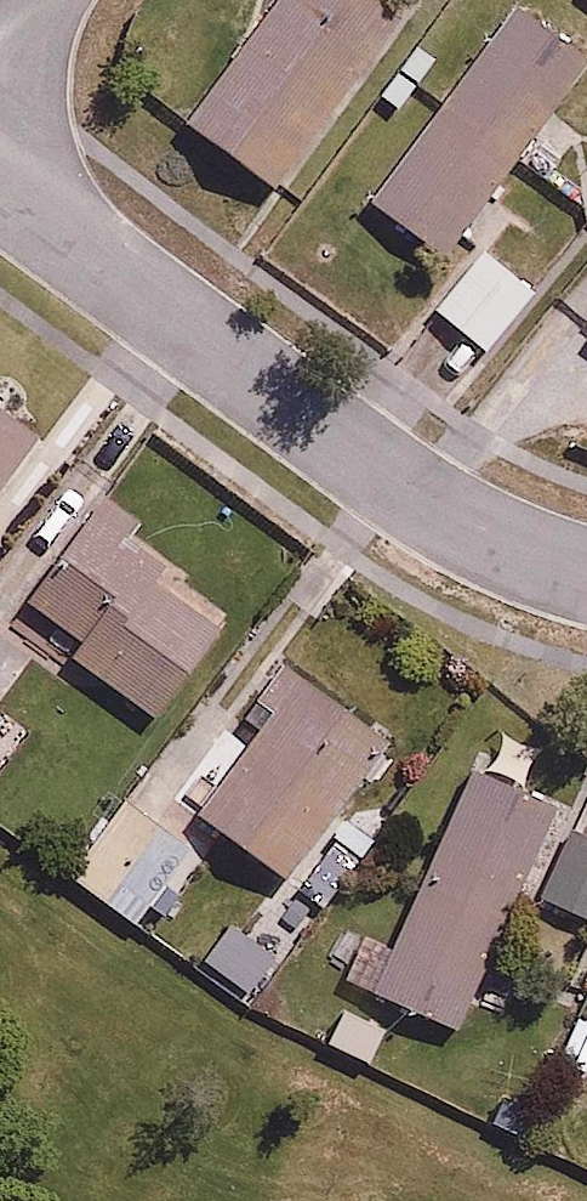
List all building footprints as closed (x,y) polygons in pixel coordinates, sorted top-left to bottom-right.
[(187,110),(280,178),(411,0),(268,0),(187,110)] [(445,100),(376,191),(451,249),(586,70),(586,52),(520,1),(481,52),(446,25),(410,73),(445,100)] [(583,231),(522,184),(432,301),(492,348),(583,231)] [(0,394),(0,482),(41,422),(0,394)] [(169,549),(104,501),(32,596),(88,638),(77,653),(158,714),(226,623),(154,569),(169,549)] [(396,730),(299,660),(197,802),(295,872),(396,730)] [(561,802),(472,764),(375,991),(464,1029),(561,802)] [(195,844),(129,797),(76,870),(143,918),(195,844)] [(577,828),(550,892),(586,908),(586,832),(577,828)] [(294,922),(269,905),(227,969),(253,986),(294,922)]
